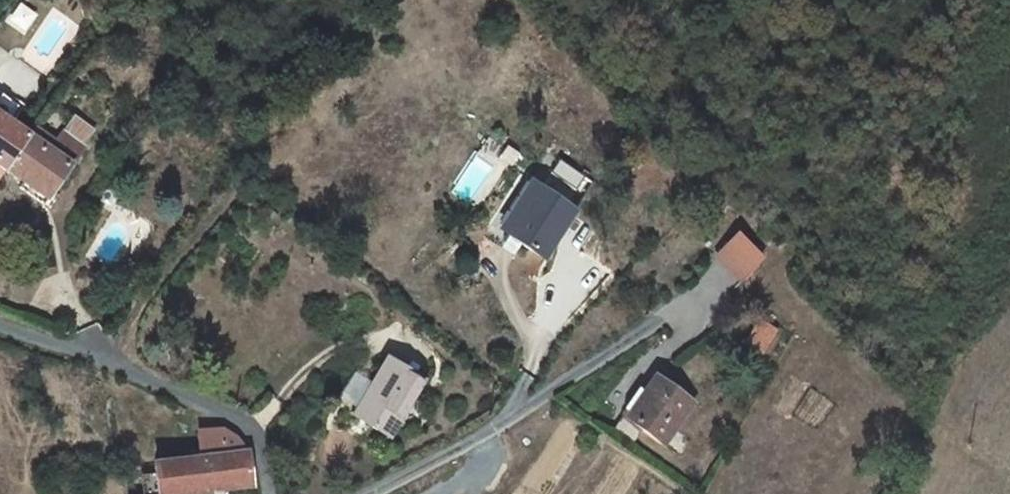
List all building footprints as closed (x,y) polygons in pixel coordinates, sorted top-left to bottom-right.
[(6,121),(18,104),(2,94),(0,96),(0,116),(6,121)] [(0,116),(0,177),(4,171),(28,136),(6,121),(0,116)] [(34,128),(28,136),(4,171),(23,183),(28,176),(53,192),(71,165),(85,146),(63,131),(55,142),(34,128)] [(586,169),(595,158),(587,151),(578,162),(586,169)] [(20,187),(45,204),(53,192),(28,176),(23,183),(20,187)] [(545,259),(574,212),(536,186),(506,234),(545,259)] [(276,217),(265,210),(256,222),(267,230),(276,217)] [(737,237),(716,260),(739,283),(761,260),(737,237)] [(763,354),(778,332),(761,321),(747,342),(763,354)] [(429,373),(424,381),(389,360),(356,417),(390,437),(399,422),(411,429),(436,387),(430,384),(435,377),(429,373)] [(628,420),(664,444),(665,443),(674,429),(692,403),(656,379),(628,420)] [(247,449),(239,441),(225,432),(197,433),(200,459),(154,465),(158,493),(201,493),(211,492),(253,486),(247,449)]
